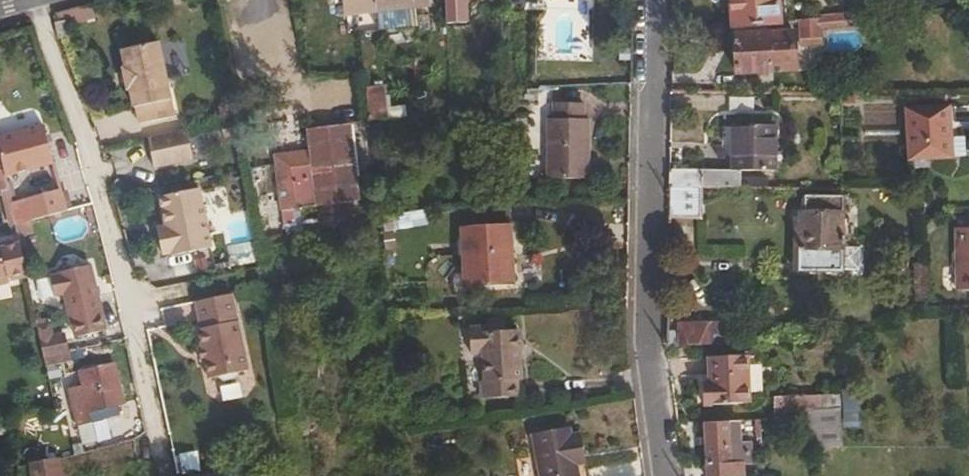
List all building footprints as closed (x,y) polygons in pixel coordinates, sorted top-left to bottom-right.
[(446,23),(469,22),(469,0),(445,0),(446,23)] [(729,20),(730,28),(758,27),(757,18),(775,17),(774,0),(728,0),(729,20)] [(400,2),(367,5),(369,27),(402,23),(400,2)] [(814,11),(814,13),(815,24),(837,23),(860,21),(859,11),(859,8),(814,11)] [(57,9),(48,12),(53,28),(61,25),(57,9)] [(814,13),(796,15),(797,34),(816,32),(815,24),(814,13)] [(758,27),(730,28),(732,67),(751,67),(751,60),(790,58),(788,26),(758,27)] [(144,32),(107,40),(112,59),(109,59),(114,81),(116,80),(121,99),(123,98),(126,115),(161,107),(144,32)] [(544,115),(542,174),(582,174),(584,116),(578,116),(578,101),(548,101),(548,115),(544,115)] [(943,106),(901,106),(900,155),(942,157),(943,106)] [(845,149),(863,149),(864,109),(845,108),(845,149)] [(47,157),(46,151),(38,118),(0,126),(0,167),(47,157)] [(729,120),(729,164),(735,164),(769,165),(769,120),(729,120)] [(171,121),(132,129),(139,158),(178,150),(171,121)] [(271,155),(276,206),(340,200),(349,199),(342,125),(302,129),(305,151),(271,155)] [(695,154),(695,165),(717,165),(717,154),(695,154)] [(695,165),(664,165),(664,185),(686,185),(736,184),(735,164),(729,164),(717,165),(695,165)] [(182,180),(144,188),(149,218),(151,226),(143,228),(146,246),(155,244),(156,247),(195,238),(182,180)] [(21,189),(25,213),(62,206),(57,182),(21,189)] [(686,215),(686,185),(664,185),(663,214),(686,215)] [(340,200),(276,206),(280,248),(344,242),(340,200)] [(839,208),(800,207),(800,222),(796,222),(795,263),(837,265),(839,208)] [(141,220),(143,228),(151,226),(149,218),(141,220)] [(458,221),(461,278),(507,275),(505,218),(458,221)] [(954,223),(953,286),(968,286),(968,223),(954,223)] [(5,282),(4,277),(22,272),(15,243),(0,247),(0,284),(5,282)] [(925,295),(921,260),(908,261),(912,296),(925,295)] [(61,290),(70,334),(100,328),(86,263),(57,269),(57,272),(47,274),(50,293),(61,290)] [(232,360),(218,285),(181,293),(186,319),(183,320),(187,338),(189,352),(192,368),(202,367),(203,370),(207,372),(218,370),(224,366),(223,362),(232,360)] [(44,316),(32,319),(39,349),(64,344),(60,327),(47,330),(44,316)] [(673,318),(673,341),(716,339),(716,323),(711,323),(711,320),(703,320),(703,318),(673,318)] [(481,327),(465,327),(466,351),(476,351),(477,379),(474,380),(475,395),(509,394),(509,379),(514,379),(513,329),(498,329),(498,321),(481,320),(481,327)] [(189,352),(187,338),(181,339),(184,353),(189,352)] [(39,349),(40,358),(66,352),(64,344),(39,349)] [(706,378),(697,379),(700,401),(745,396),(741,349),(704,353),(706,378)] [(74,380),(60,384),(67,423),(82,419),(80,408),(108,402),(114,400),(105,361),(72,368),(74,380)] [(769,389),(770,403),(805,403),(836,403),(835,389),(769,389)] [(80,408),(82,419),(111,413),(108,402),(80,408)] [(836,403),(805,403),(807,442),(814,442),(838,442),(836,403)] [(699,416),(702,459),(744,458),(744,438),(722,439),(721,415),(699,416)] [(525,430),(532,475),(568,475),(565,459),(563,451),(573,449),(570,428),(560,430),(559,424),(525,430)] [(563,451),(565,459),(575,458),(573,449),(563,451)] [(24,462),(27,475),(57,475),(53,455),(24,462)]
